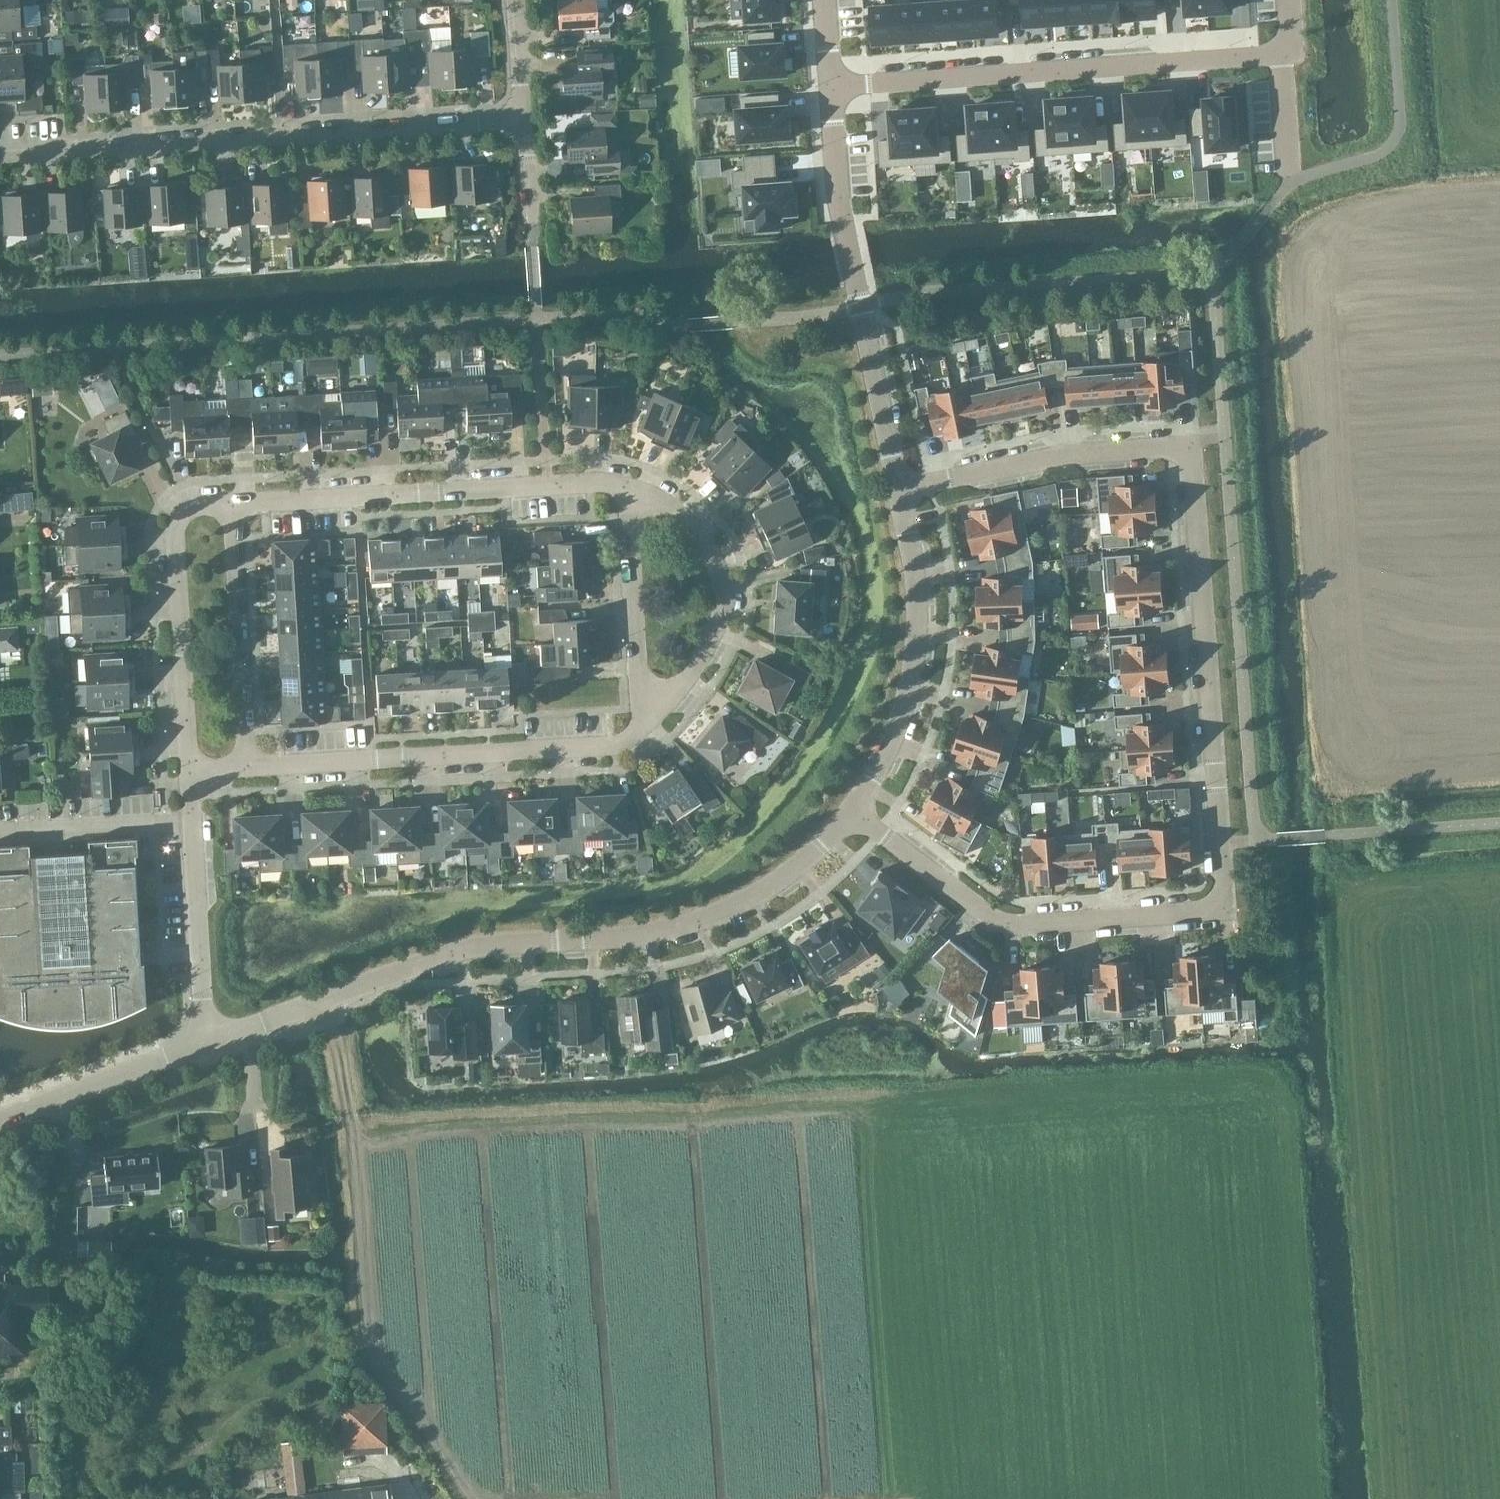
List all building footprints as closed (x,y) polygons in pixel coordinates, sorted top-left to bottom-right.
[(130,15),(130,0),(113,0),(113,15),(130,15)] [(202,12),(201,0),(185,0),(186,12),(202,12)] [(365,18),(365,0),(351,1),(351,19),(365,18)] [(608,26),(611,23),(610,13),(605,9),(595,9),(594,0),(556,0),(558,31),(583,29),(584,41),(609,39),(608,26)] [(749,22),(779,20),(777,0),(748,0),(749,22)] [(974,0),(953,2),(956,37),(976,36),(974,0)] [(976,36),(998,34),(995,0),(975,0),(974,0),(976,36)] [(1024,25),(1039,24),(1039,23),(1047,22),(1045,0),(1010,0),(1010,3),(1023,2),(1024,25)] [(1054,23),(1066,22),(1066,23),(1068,22),(1067,0),(1045,0),(1047,22),(1054,22),(1054,23)] [(1068,22),(1071,22),(1083,21),(1083,20),(1090,19),(1089,0),(1067,0),(1068,22)] [(1097,20),(1110,19),(1111,19),(1112,19),(1110,0),(1089,0),(1090,19),(1097,19),(1097,20)] [(1112,19),(1132,18),(1132,17),(1133,17),(1132,0),(1110,0),(1112,19)] [(1133,17),(1134,17),(1134,16),(1140,15),(1140,17),(1156,16),(1155,0),(1132,0),(1133,17)] [(1185,14),(1206,12),(1206,13),(1208,12),(1207,0),(1184,0),(1185,14)] [(1208,12),(1209,12),(1230,10),(1229,0),(1207,0),(1208,12)] [(935,38),(956,37),(953,2),(933,3),(935,38)] [(913,4),(915,40),(917,40),(935,38),(933,3),(913,4)] [(893,6),(895,41),(913,40),(915,40),(913,4),(893,6)] [(0,7),(0,30),(11,29),(11,40),(37,39),(36,25),(39,25),(38,5),(34,5),(18,6),(0,7)] [(871,7),(873,43),(895,41),(893,6),(871,7)] [(471,24),(472,32),(469,33),(470,47),(450,49),(453,86),(475,85),(473,57),(489,56),(487,31),(482,32),(482,24),(471,24)] [(431,88),(453,86),(450,49),(450,40),(429,41),(428,29),(415,30),(418,62),(429,61),(431,88)] [(406,62),(418,62),(415,30),(403,31),(404,38),(383,40),(384,54),(383,54),(386,90),(408,89),(406,62)] [(763,76),(763,80),(779,78),(779,74),(787,74),(786,54),(785,54),(783,54),(782,45),(782,44),(774,45),(773,32),(748,34),(749,47),(741,47),(743,77),(763,76)] [(349,41),(350,66),(362,65),(364,92),(386,90),(383,54),(384,54),(383,40),(361,40),(349,41)] [(339,66),(350,66),(349,41),(337,42),(337,46),(316,48),(317,59),(319,94),(341,93),(339,66)] [(30,76),(29,56),(38,56),(37,42),(12,44),(12,55),(0,56),(0,78),(30,76)] [(317,59),(296,60),(295,45),(282,46),(283,70),(295,69),(297,96),(319,94),(317,59)] [(259,51),(238,53),(239,66),(242,100),(264,98),(261,73),(274,72),(272,46),(258,47),(259,51)] [(217,50),(204,51),(206,75),(217,74),(219,102),(242,100),(239,66),(218,68),(217,50)] [(193,52),(171,53),(172,68),(175,104),(197,103),(195,76),(206,75),(204,51),(193,52)] [(612,73),(611,64),(610,51),(585,53),(585,65),(561,66),(563,100),(601,98),(599,74),(612,73)] [(122,64),(105,65),(108,109),(130,108),(128,80),(139,79),(138,56),(138,54),(126,55),(122,64)] [(151,55),(138,56),(139,79),(151,79),(153,105),(175,104),(172,68),(151,70),(151,55)] [(83,59),(71,60),(72,84),(84,84),(85,111),(108,109),(105,65),(84,66),(83,59)] [(30,76),(0,78),(0,101),(15,99),(16,111),(41,109),(40,97),(31,98),(30,76)] [(1147,93),(1151,147),(1187,144),(1185,119),(1172,120),(1170,92),(1149,94),(1149,93),(1147,93)] [(1114,124),(1116,149),(1151,147),(1147,93),(1146,94),(1125,95),(1127,123),(1114,124)] [(767,138),(767,142),(784,141),(783,137),(792,136),(790,117),(789,117),(788,117),(787,108),(787,107),(779,107),(778,95),(741,97),(742,110),(737,110),(740,140),(767,138)] [(1207,133),(1208,150),(1238,148),(1236,120),(1240,120),(1239,104),(1235,104),(1234,96),(1215,97),(1215,98),(1215,100),(1205,100),(1205,108),(1192,109),(1194,134),(1207,133)] [(1069,99),(1073,152),(1108,150),(1106,125),(1093,126),(1091,98),(1070,99),(1069,99)] [(1036,130),(1037,155),(1073,152),(1069,99),(1067,99),(1067,100),(1046,101),(1048,129),(1036,130)] [(1015,157),(1016,161),(1030,159),(1028,130),(1015,131),(1013,103),(992,105),(992,104),(990,105),(994,158),(1015,157)] [(957,135),(959,161),(994,158),(990,105),(989,105),(968,107),(970,134),(957,135)] [(912,110),(916,164),(951,161),(949,136),(936,137),(934,109),(913,111),(913,110),(912,110)] [(878,141),(880,166),(916,164),(912,110),(910,110),(910,111),(889,112),(891,140),(878,141)] [(564,146),(562,147),(563,160),(565,161),(567,161),(567,164),(592,163),(593,175),(618,173),(616,151),(603,152),(601,128),(615,127),(614,114),(590,116),(591,129),(565,130),(566,146),(564,146)] [(456,204),(489,202),(487,165),(453,167),(456,204)] [(411,195),(399,196),(400,214),(400,220),(414,219),(413,207),(445,206),(443,168),(409,170),(411,195)] [(734,188),(745,187),(747,217),(757,216),(758,229),(778,228),(778,227),(790,226),(789,214),(797,213),(795,194),(791,194),(790,183),(772,184),(771,169),(733,171),(734,188)] [(309,202),(298,203),(299,228),(311,227),(311,220),(344,218),(342,180),(324,181),(321,177),(312,178),(310,182),(308,182),(309,202)] [(385,177),(352,179),(354,218),(371,217),(371,229),(389,228),(388,215),(400,214),(399,196),(387,196),(385,177)] [(269,185),(250,186),(253,225),(269,224),(270,235),(287,234),(286,222),(284,184),(282,184),(279,180),(271,181),(269,185)] [(150,225),(184,223),(181,184),(148,186),(150,225)] [(608,199),(620,198),(619,185),(594,187),(594,199),(570,200),(572,234),(610,232),(608,199)] [(62,192),(46,194),(49,232),(82,230),(80,191),(78,191),(75,186),(65,187),(62,192)] [(108,189),(104,190),(107,228),(141,225),(138,187),(118,188),(117,186),(109,187),(108,189)] [(209,227),(243,224),(240,187),(206,189),(209,227)] [(5,196),(2,197),(5,235),(39,233),(36,194),(21,195),(18,190),(8,191),(5,196)] [(298,253),(300,239),(284,237),(282,251),(298,253)] [(1132,317),(1132,327),(1146,326),(1145,316),(1132,317)] [(1119,328),(1132,327),(1132,317),(1118,318),(1119,328)] [(1086,321),(1087,330),(1101,329),(1100,320),(1086,321)] [(995,334),(997,344),(1011,341),(1009,332),(995,334)] [(964,341),(966,350),(979,348),(977,338),(964,341)] [(571,356),(570,340),(552,341),(553,356),(571,356)] [(953,353),(966,350),(964,341),(951,344),(953,353)] [(460,349),(449,349),(451,371),(461,370),(460,349)] [(1158,362),(1161,406),(1176,405),(1175,399),(1184,398),(1183,376),(1195,376),(1195,374),(1193,350),(1157,352),(1158,362)] [(1093,405),(1090,367),(1068,369),(1067,359),(1052,360),(1056,386),(1068,385),(1069,407),(1093,405)] [(1044,388),(1056,386),(1052,360),(1038,363),(1040,373),(1018,378),(1026,415),(1049,410),(1044,388)] [(1161,406),(1158,362),(1135,364),(1138,402),(1147,401),(1147,407),(1161,406)] [(312,363),(304,363),(305,375),(313,375),(312,363)] [(1115,404),(1138,402),(1135,364),(1112,366),(1115,404)] [(1093,405),(1115,404),(1112,366),(1090,367),(1093,405)] [(461,370),(451,371),(451,379),(453,404),(464,403),(466,433),(488,432),(486,392),(485,377),(485,376),(464,377),(463,370),(461,370)] [(1004,419),(996,382),(997,382),(995,372),(971,377),(973,387),(974,387),(981,424),(1004,419)] [(507,376),(485,377),(486,392),(488,432),(511,430),(509,400),(521,400),(520,375),(507,376)] [(1,396),(28,393),(27,377),(0,379),(0,390),(1,396)] [(594,434),(594,387),(594,377),(568,377),(567,427),(581,427),(582,434),(594,434)] [(1018,378),(997,382),(996,382),(1004,419),(1026,415),(1018,378)] [(438,380),(417,381),(418,396),(420,436),(442,434),(441,404),(453,404),(451,379),(438,380)] [(55,380),(34,381),(35,397),(56,395),(55,380)] [(396,382),(383,383),(384,408),(396,407),(398,437),(420,436),(418,396),(396,397),(396,382)] [(293,396),(272,397),(273,412),(275,452),(297,451),(296,421),(307,420),(306,395),(305,383),(295,383),(296,396),(293,396)] [(960,434),(951,391),(929,396),(927,386),(914,389),(920,414),(931,412),(936,433),(945,432),(946,437),(960,434)] [(594,387),(594,434),(606,434),(606,427),(621,427),(621,387),(594,387)] [(981,424),(974,387),(973,387),(951,391),(960,434),(974,431),(973,426),(981,424)] [(362,392),(341,393),(341,408),(343,448),(366,447),(365,439),(377,438),(376,416),(375,391),(362,392)] [(319,394),(306,395),(307,420),(319,420),(321,450),(343,448),(341,408),(341,393),(319,394)] [(654,393),(639,431),(652,436),(649,442),(661,447),(679,404),(654,393)] [(182,394),(169,395),(171,428),(183,428),(185,458),(207,456),(205,416),(204,401),(183,403),(182,394)] [(223,400),(204,401),(205,416),(207,456),(229,455),(227,425),(239,424),(238,399),(237,394),(222,395),(223,400)] [(636,405),(647,410),(652,398),(641,394),(636,405)] [(251,399),(238,399),(239,424),(251,424),(253,453),(275,452),(273,412),(272,397),(251,399)] [(679,404),(661,447),(672,452),(675,445),(688,451),(697,428),(703,414),(679,404)] [(110,481),(137,468),(123,439),(135,433),(124,411),(103,421),(109,434),(91,443),(94,448),(90,450),(95,461),(99,459),(110,481)] [(703,414),(697,428),(705,432),(711,418),(703,414)] [(739,423),(704,460),(714,470),(709,475),(718,484),(751,450),(758,442),(739,423)] [(751,450),(718,484),(727,493),(732,487),(742,497),(770,468),(751,450)] [(800,458),(788,469),(797,479),(810,468),(800,458)] [(770,477),(774,484),(784,477),(779,470),(770,477)] [(1125,475),(1097,477),(1100,513),(1111,512),(1155,508),(1154,492),(1148,493),(1148,485),(1126,487),(1125,475)] [(1062,496),(1081,496),(1080,477),(1062,478),(1062,496)] [(786,478),(778,483),(783,492),(791,488),(786,478)] [(971,536),(1025,525),(1018,490),(991,496),(993,507),(972,512),(973,519),(967,521),(971,536)] [(1025,492),(1028,504),(1041,501),(1039,490),(1025,492)] [(33,509),(31,492),(0,495),(0,512),(33,509)] [(758,539),(801,520),(790,496),(753,512),(759,525),(753,528),(758,539)] [(1113,534),(1101,535),(1102,548),(1130,546),(1129,534),(1151,532),(1150,525),(1157,524),(1155,508),(1111,512),(1113,534)] [(76,518),(77,528),(62,529),(63,546),(125,542),(124,530),(117,530),(116,516),(76,518)] [(801,520),(758,539),(763,551),(769,548),(775,561),(812,544),(801,520)] [(1006,566),(1033,563),(1025,525),(971,536),(974,552),(980,551),(982,558),(1003,554),(1006,566)] [(558,531),(533,533),(534,546),(548,545),(550,566),(590,564),(589,542),(559,543),(558,531)] [(498,534),(476,535),(478,575),(500,574),(498,534)] [(476,535),(455,536),(457,577),(478,575),(476,535)] [(455,536),(433,538),(436,578),(457,577),(455,536)] [(354,538),(343,539),(345,557),(356,557),(354,538)] [(433,538),(412,539),(414,579),(436,578),(433,538)] [(275,559),(275,569),(315,567),(315,556),(330,554),(329,539),(274,543),(274,544),(271,544),(272,560),(275,559)] [(412,539),(390,540),(392,580),(414,579),(412,539)] [(370,582),(392,580),(390,540),(367,541),(370,582)] [(126,555),(125,542),(63,546),(64,567),(79,566),(79,572),(120,569),(119,555),(126,555)] [(1069,545),(1069,557),(1092,556),(1092,544),(1069,545)] [(1131,554),(1103,556),(1105,592),(1117,591),(1161,588),(1160,572),(1154,573),(1154,565),(1132,566),(1131,554)] [(979,603),(1035,601),(1023,601),(1022,580),(1034,579),(1033,563),(1006,566),(1006,578),(984,579),(984,587),(978,587),(979,603)] [(551,587),(536,588),(537,601),(585,598),(584,586),(591,586),(590,564),(550,566),(551,587)] [(275,569),(276,590),(316,588),(315,567),(275,569)] [(774,600),(774,612),(775,612),(774,631),(807,633),(809,595),(823,595),(824,571),(800,569),(799,583),(777,581),(776,600),(774,600)] [(357,586),(356,572),(345,572),(346,586),(357,586)] [(70,614),(129,611),(128,599),(121,599),(120,585),(80,587),(80,590),(69,590),(70,614)] [(358,600),(357,586),(346,586),(347,600),(358,600)] [(276,590),(278,612),(318,610),(316,588),(276,590)] [(1119,613),(1107,614),(1108,628),(1136,626),(1135,614),(1157,612),(1156,604),(1162,604),(1161,588),(1117,591),(1119,613)] [(1206,617),(1215,617),(1214,597),(1206,597),(1206,617)] [(1008,638),(1036,639),(1035,601),(979,603),(979,619),(985,619),(985,626),(1007,626),(1008,638)] [(1075,604),(1075,619),(1102,618),(1102,604),(1075,604)] [(555,644),(595,642),(593,620),(564,621),(564,609),(539,611),(539,624),(554,623),(555,644)] [(278,612),(279,634),(319,631),(318,610),(278,612)] [(129,611),(70,614),(71,632),(83,631),(83,640),(123,638),(123,624),(130,623),(129,611)] [(451,611),(438,612),(438,622),(451,621),(451,611)] [(493,611),(481,612),(481,621),(493,620),(493,611)] [(438,622),(438,612),(424,613),(424,623),(438,622)] [(481,621),(481,612),(466,613),(467,622),(481,621)] [(395,624),(394,614),(380,615),(381,625),(395,624)] [(407,614),(394,614),(395,624),(408,624),(407,614)] [(360,629),(359,615),(348,616),(349,630),(360,629)] [(494,631),(493,620),(481,621),(482,632),(494,631)] [(482,632),(481,621),(467,622),(467,633),(482,632)] [(18,653),(17,643),(16,627),(0,628),(0,654),(18,653)] [(439,637),(439,627),(424,628),(425,638),(439,637)] [(451,627),(439,627),(439,637),(452,637),(451,627)] [(361,643),(360,629),(349,630),(350,644),(361,643)] [(409,639),(408,629),(395,630),(396,640),(409,639)] [(396,640),(395,630),(381,631),(382,641),(396,640)] [(279,634),(280,655),(320,653),(319,631),(279,634)] [(1137,634),(1109,636),(1111,671),(1123,671),(1167,667),(1166,652),(1160,652),(1159,644),(1137,646),(1137,634)] [(1034,656),(1036,639),(1008,638),(1006,650),(984,647),(983,654),(977,654),(975,669),(1030,677),(1019,675),(1022,654),(1034,656)] [(595,642),(555,644),(557,665),(534,667),(535,680),(568,678),(567,666),(596,664),(595,642)] [(86,682),(133,680),(132,667),(125,668),(124,653),(84,656),(86,682)] [(280,655),(282,677),(322,674),(320,653),(280,655)] [(362,672),(361,658),(350,659),(351,673),(362,672)] [(802,690),(810,674),(786,661),(778,675),(754,662),(751,666),(748,664),(742,675),(745,677),(737,691),(772,711),(788,682),(802,690)] [(506,667),(484,669),(486,709),(508,708),(506,667)] [(1125,693),(1113,694),(1114,707),(1142,705),(1141,693),(1163,692),(1162,684),(1168,683),(1167,667),(1123,671),(1125,693)] [(484,669),(462,670),(465,710),(486,709),(484,669)] [(1025,716),(1030,677),(975,669),(973,685),(979,686),(978,694),(999,697),(997,709),(1025,716)] [(462,670),(441,671),(443,711),(465,710),(462,670)] [(441,671),(419,672),(422,713),(443,711),(441,671)] [(346,695),(364,694),(362,672),(351,673),(352,687),(346,687),(346,695)] [(419,672),(398,674),(400,714),(422,713),(419,672)] [(282,677),(283,698),(323,696),(322,674),(282,677)] [(377,715),(400,714),(398,674),(375,675),(377,715)] [(133,680),(86,682),(87,709),(128,707),(127,692),(134,692),(133,680)] [(365,720),(364,694),(346,695),(346,702),(353,702),(354,721),(365,720)] [(323,706),(323,696),(283,698),(283,708),(281,708),(282,723),(284,723),(284,725),(339,721),(339,707),(323,706)] [(1013,752),(1025,716),(997,709),(994,721),(973,714),(970,721),(964,720),(960,735),(1013,752)] [(1129,750),(1173,747),(1172,731),(1166,732),(1165,724),(1143,725),(1143,713),(1115,715),(1116,729),(1128,728),(1129,750)] [(768,739),(740,716),(731,726),(721,717),(695,748),(723,771),(747,741),(758,750),(768,739)] [(90,751),(137,748),(136,736),(129,737),(128,722),(88,724),(90,751)] [(1001,789),(1013,752),(960,735),(955,750),(960,752),(958,759),(979,766),(975,778),(1001,789)] [(28,758),(27,743),(0,745),(0,760),(28,758)] [(1173,747),(1129,750),(1131,772),(1119,773),(1120,787),(1148,785),(1147,773),(1169,771),(1168,763),(1174,763),(1173,747)] [(138,761),(137,748),(90,751),(92,797),(128,795),(127,775),(132,775),(131,761),(138,761)] [(67,760),(53,767),(63,788),(77,782),(67,760)] [(647,795),(645,796),(648,801),(650,800),(657,809),(659,807),(671,824),(700,804),(705,812),(719,803),(702,778),(689,787),(677,769),(673,772),(672,770),(643,790),(647,795)] [(1180,796),(1193,795),(1193,776),(1179,777),(1180,796)] [(993,803),(1001,789),(975,778),(969,789),(949,778),(946,785),(941,782),(933,796),(972,817),(982,797),(993,803)] [(1061,789),(1061,781),(1036,780),(1036,789),(1061,789)] [(1161,789),(1162,799),(1176,798),(1175,788),(1161,789)] [(1148,800),(1162,799),(1161,789),(1148,790),(1148,800)] [(1058,791),(1045,792),(1045,801),(1059,800),(1058,791)] [(1045,792),(1031,793),(1032,802),(1045,801),(1045,792)] [(599,797),(602,851),(637,849),(635,821),(624,822),(622,795),(599,797)] [(961,837),(972,817),(933,796),(925,810),(931,813),(927,820),(947,830),(941,841),(966,854),(972,842),(961,837)] [(601,837),(602,851),(599,797),(577,798),(578,829),(567,830),(568,853),(581,853),(581,838),(601,837)] [(568,853),(567,830),(555,830),(553,800),(531,801),(533,855),(568,853)] [(532,841),(533,855),(531,801),(508,802),(510,833),(498,834),(500,857),(513,857),(512,842),(532,841)] [(500,857),(498,834),(487,834),(485,804),(462,805),(464,845),(486,844),(486,858),(500,857)] [(443,846),(464,845),(462,805),(439,806),(441,837),(430,838),(431,861),(444,861),(443,846)] [(431,861),(430,838),(418,838),(416,808),(393,809),(396,863),(431,861)] [(395,849),(396,863),(393,809),(371,810),(372,841),(361,842),(362,865),(375,865),(374,850),(395,849)] [(362,865),(361,842),(349,842),(347,812),(325,813),(327,853),(348,851),(349,866),(362,865)] [(306,854),(327,853),(325,813),(302,814),(304,845),(292,846),(294,869),(307,869),(306,854)] [(294,869),(292,846),(281,846),(279,816),(256,817),(259,871),(294,869)] [(258,857),(259,871),(256,817),(233,818),(235,849),(223,850),(225,873),(238,873),(237,858),(258,857)] [(1144,868),(1141,830),(1119,832),(1118,822),(1105,823),(1107,849),(1119,848),(1121,870),(1144,868)] [(1095,850),(1107,849),(1105,823),(1092,824),(1092,834),(1070,836),(1073,874),(1097,872),(1095,850)] [(1164,829),(1168,873),(1182,871),(1181,865),(1191,865),(1188,827),(1164,829)] [(1153,874),(1168,873),(1164,829),(1141,830),(1144,868),(1153,867),(1153,874)] [(1065,874),(1073,874),(1070,836),(1047,837),(1051,881),(1065,880),(1065,874)] [(1036,882),(1051,881),(1047,837),(1024,839),(1027,877),(1036,876),(1036,882)] [(144,1003),(143,994),(142,982),(141,967),(143,967),(142,950),(140,950),(135,855),(137,855),(136,838),(87,841),(88,852),(29,856),(28,845),(0,846),(0,1018),(7,1022),(15,1025),(24,1028),(33,1029),(42,1030),(51,1030),(60,1028),(69,1026),(144,1003)] [(998,855),(993,868),(1018,878),(1023,865),(998,855)] [(921,901),(880,871),(879,870),(870,883),(874,887),(856,911),(893,938),(896,935),(901,938),(916,918),(911,915),(921,901)] [(809,934),(810,936),(799,944),(819,974),(836,963),(841,971),(868,955),(847,922),(836,929),(832,923),(821,930),(819,927),(819,926),(817,927),(809,932),(808,933),(809,934)] [(950,938),(933,955),(961,977),(949,1014),(977,1035),(988,997),(982,992),(989,969),(950,938)] [(886,970),(896,962),(888,951),(878,958),(886,970)] [(790,958),(780,963),(775,952),(762,958),(762,957),(760,958),(753,961),(753,962),(741,968),(756,1001),(789,985),(792,991),(803,985),(790,958)] [(1198,956),(1202,1012),(1238,1010),(1235,982),(1224,982),(1222,961),(1214,961),(1214,955),(1198,956)] [(1166,1015),(1202,1012),(1198,956),(1182,957),(1182,963),(1175,964),(1176,986),(1164,987),(1166,1015)] [(1118,962),(1122,1018),(1158,1015),(1156,988),(1144,988),(1142,967),(1135,967),(1134,961),(1118,962)] [(1086,1021),(1122,1018),(1118,962),(1102,963),(1103,969),(1095,970),(1096,992),(1084,993),(1086,1021)] [(1038,968),(1042,1024),(1078,1021),(1076,993),(1064,994),(1062,972),(1055,973),(1054,967),(1038,968)] [(1007,1027),(1042,1024),(1038,968),(1022,969),(1023,975),(1015,976),(1017,998),(1005,999),(1007,1027)] [(891,970),(880,982),(892,993),(904,981),(891,970)] [(711,980),(680,989),(693,1034),(724,1025),(723,1023),(737,1019),(729,992),(716,996),(711,980)] [(651,993),(617,997),(622,1041),(654,1037),(656,1049),(670,1047),(666,1012),(653,1013),(651,993)] [(559,1001),(561,1042),(580,1041),(581,1053),(604,1052),(602,1028),(589,1028),(587,1000),(559,1001)] [(523,1006),(511,1007),(511,1004),(492,1005),(494,1050),(515,1049),(516,1063),(540,1062),(539,1040),(525,1040),(523,1006)] [(426,1009),(429,1053),(453,1051),(453,1058),(476,1057),(473,1022),(459,1022),(458,1007),(426,1009)] [(205,1149),(209,1187),(227,1185),(228,1196),(252,1194),(250,1170),(238,1171),(235,1146),(205,1149)] [(271,1151),(277,1217),(291,1216),(290,1208),(310,1206),(306,1156),(286,1157),(285,1149),(271,1151)] [(105,1174),(90,1176),(92,1205),(109,1204),(108,1191),(128,1189),(160,1187),(157,1153),(133,1155),(133,1154),(132,1154),(132,1155),(128,1155),(126,1155),(103,1158),(105,1174)] [(283,1236),(283,1217),(268,1218),(268,1236),(283,1236)] [(264,1244),(262,1218),(237,1220),(240,1247),(264,1244)] [(48,1314),(48,1284),(0,1285),(0,1356),(8,1356),(8,1352),(28,1351),(27,1314),(48,1314)] [(331,1358),(329,1339),(320,1340),(322,1359),(331,1358)] [(338,1405),(341,1456),(385,1453),(383,1402),(338,1405)] [(24,1492),(23,1461),(17,1461),(17,1454),(11,1454),(11,1453),(11,1425),(0,1426),(0,1492),(24,1492)] [(279,1445),(285,1496),(301,1494),(298,1462),(302,1461),(300,1442),(279,1445)] [(30,1495),(43,1496),(43,1476),(31,1476),(30,1495)] [(324,1492),(272,1498),(389,1498),(387,1484),(359,1488),(358,1479),(342,1481),(343,1490),(324,1492)]
